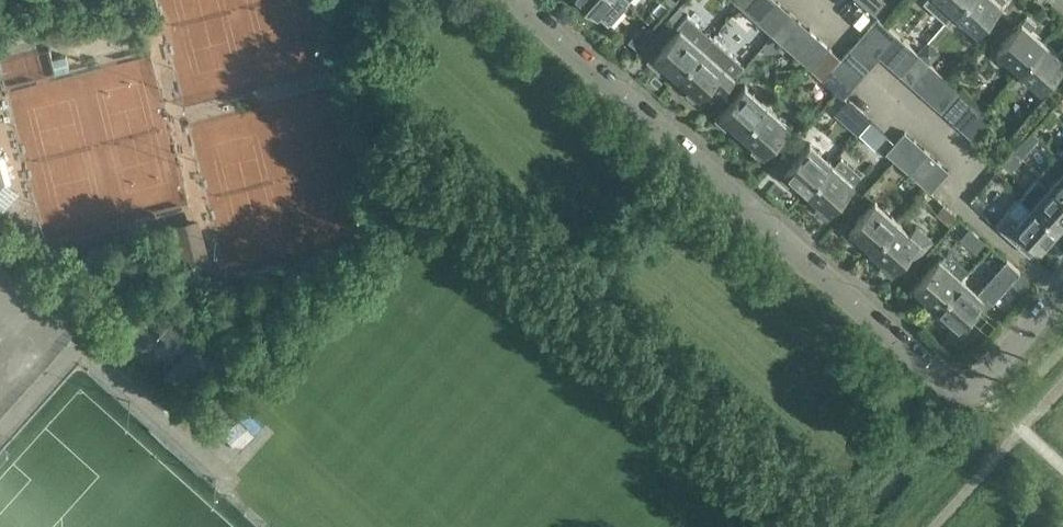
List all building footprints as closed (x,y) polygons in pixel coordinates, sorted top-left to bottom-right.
[(42,0),(25,0),(35,9),(37,7),(43,1),(42,0)] [(598,16),(609,25),(627,4),(623,0),(580,0),(598,16)] [(751,17),(766,0),(743,0),(738,6),(751,17)] [(761,26),(780,5),(774,0),(766,0),(751,17),(761,26)] [(885,0),(864,0),(877,10),(885,0)] [(955,12),(966,0),(941,0),(955,12)] [(955,12),(977,32),(1002,4),(1005,0),(966,0),(955,12)] [(761,26),(772,36),(791,15),(780,5),(761,26)] [(677,77),(711,38),(712,37),(710,35),(711,34),(691,16),(690,17),(687,14),(676,27),(678,30),(655,57),(651,62),(659,70),(663,65),(677,77)] [(772,36),(782,44),(800,23),(791,15),(772,36)] [(997,50),(1020,70),(1045,42),(1031,31),(1037,24),(1028,17),(1023,23),(1022,22),(997,50)] [(900,37),(879,18),(869,29),(890,48),(900,37)] [(782,44),(793,54),(811,33),(800,23),(782,44)] [(641,26),(633,34),(642,41),(649,33),(641,26)] [(890,48),(869,29),(859,39),(881,58),(890,48)] [(793,54),(803,63),(822,42),(811,33),(793,54)] [(881,58),(891,67),(910,46),(900,37),(890,48),(881,58)] [(711,38),(677,77),(690,89),(686,94),(694,101),(699,96),(700,97),(703,95),(706,98),(713,90),(719,96),(744,68),(711,38)] [(859,39),(850,50),(872,69),(881,58),(859,39)] [(930,39),(923,51),(934,59),(942,47),(930,39)] [(803,63),(813,72),(832,51),(822,42),(803,63)] [(1045,42),(1020,70),(1043,90),(1062,67),(1062,48),(1058,54),(1045,42)] [(910,46),(891,67),(901,76),(920,55),(910,46)] [(841,60),(840,61),(862,80),(872,69),(850,50),(841,60)] [(813,72),(823,80),(832,70),(840,61),(841,60),(832,51),(813,72)] [(920,55),(901,76),(912,86),(931,65),(920,55)] [(840,61),(832,70),(854,89),(862,80),(840,61)] [(931,65),(912,86),(922,94),(941,74),(931,65)] [(832,70),(823,80),(844,100),(854,89),(832,70)] [(941,74),(922,94),(932,104),(951,83),(941,74)] [(951,83),(932,104),(943,114),(962,93),(951,83)] [(745,86),(730,102),(720,114),(721,115),(716,120),(724,128),(729,122),(742,134),(767,107),(745,86)] [(962,93),(943,114),(953,122),(972,102),(962,93)] [(972,102),(953,122),(966,133),(984,113),(972,102)] [(767,107),(742,134),(755,146),(751,151),(759,159),(764,154),(765,155),(790,127),(767,107)] [(1050,128),(1058,118),(1051,112),(1043,121),(1050,128)] [(984,113),(966,133),(977,143),(995,123),(984,113)] [(1032,129),(1015,149),(1022,155),(1039,135),(1032,129)] [(887,154),(898,163),(916,143),(906,133),(887,154)] [(926,151),(916,143),(898,163),(907,172),(926,151)] [(793,180),(807,192),(832,164),(809,144),(784,172),(785,172),(780,178),(788,185),(793,180)] [(907,172),(920,183),(939,163),(926,151),(907,172)] [(1013,170),(1023,159),(1016,153),(1006,164),(1013,170)] [(840,155),(832,164),(807,192),(820,204),(815,209),(824,217),(829,212),(830,213),(863,175),(840,155)] [(1060,155),(1042,175),(1062,194),(1062,158),(1060,155)] [(939,163),(920,183),(931,194),(950,173),(939,163)] [(1042,175),(1038,179),(1024,195),(1060,228),(1062,225),(1062,194),(1042,175)] [(1060,228),(1024,195),(996,226),(1030,255),(1038,246),(1041,249),(1060,228)] [(858,237),(872,250),(897,222),(875,202),(850,230),(845,236),(853,243),(858,237)] [(201,218),(195,220),(174,225),(186,273),(203,269),(213,266),(201,218)] [(897,222),(872,250),(885,261),(880,267),(889,275),(894,270),(910,253),(916,259),(934,240),(917,225),(909,233),(897,222)] [(923,296),(937,308),(962,280),(939,260),(915,287),(915,288),(910,294),(918,301),(923,296)] [(962,280),(937,308),(950,319),(945,325),(954,333),(958,328),(959,328),(986,298),(993,304),(1020,274),(1006,262),(977,294),(962,280)] [(73,325),(0,263),(0,380),(4,384),(0,388),(0,410),(73,325)] [(161,348),(162,349),(206,390),(229,366),(183,323),(161,348)] [(910,413),(900,404),(896,409),(906,418),(910,413)]
